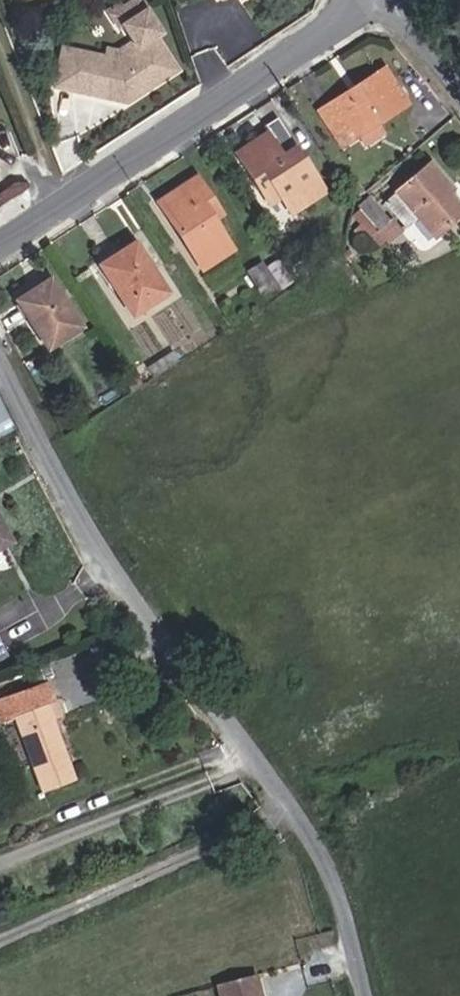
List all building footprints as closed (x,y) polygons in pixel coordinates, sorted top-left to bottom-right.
[(123,5),(132,16),(126,21),(139,37),(142,42),(126,55),(117,54),(65,50),(61,86),(136,95),(137,88),(148,82),(151,86),(184,59),(159,28),(164,24),(145,0),(129,0),(123,5)] [(123,5),(120,1),(110,9),(122,23),(126,21),(132,16),(123,5)] [(142,42),(139,37),(126,48),(117,48),(117,54),(126,55),(142,42)] [(341,146),(407,104),(385,70),(319,112),(341,146)] [(291,213),(324,192),(276,119),(264,126),(269,133),(237,154),(270,204),(281,197),(291,213)] [(459,217),(459,203),(451,192),(454,189),(431,163),(394,193),(395,195),(386,203),(406,227),(417,218),(434,238),(459,217)] [(354,198),(363,194),(354,177),(344,182),(354,198)] [(212,220),(221,215),(197,178),(159,203),(202,270),(233,251),(212,220)] [(380,230),(390,221),(369,197),(359,206),(380,230)] [(132,316),(168,293),(135,244),(100,266),(132,316)] [(281,291),(293,283),(279,259),(266,268),(262,261),(246,272),(262,296),(278,286),(281,291)] [(348,278),(356,274),(348,263),(342,267),(348,278)] [(48,349),(82,328),(49,280),(16,301),(48,349)] [(146,368),(153,379),(180,361),(173,350),(146,368)] [(125,383),(131,393),(142,386),(135,376),(125,383)] [(11,430),(0,405),(0,436),(11,430)] [(0,701),(0,723),(14,718),(41,792),(75,780),(52,718),(59,715),(48,683),(0,701)] [(248,980),(210,990),(211,995),(252,995),(248,980)]
